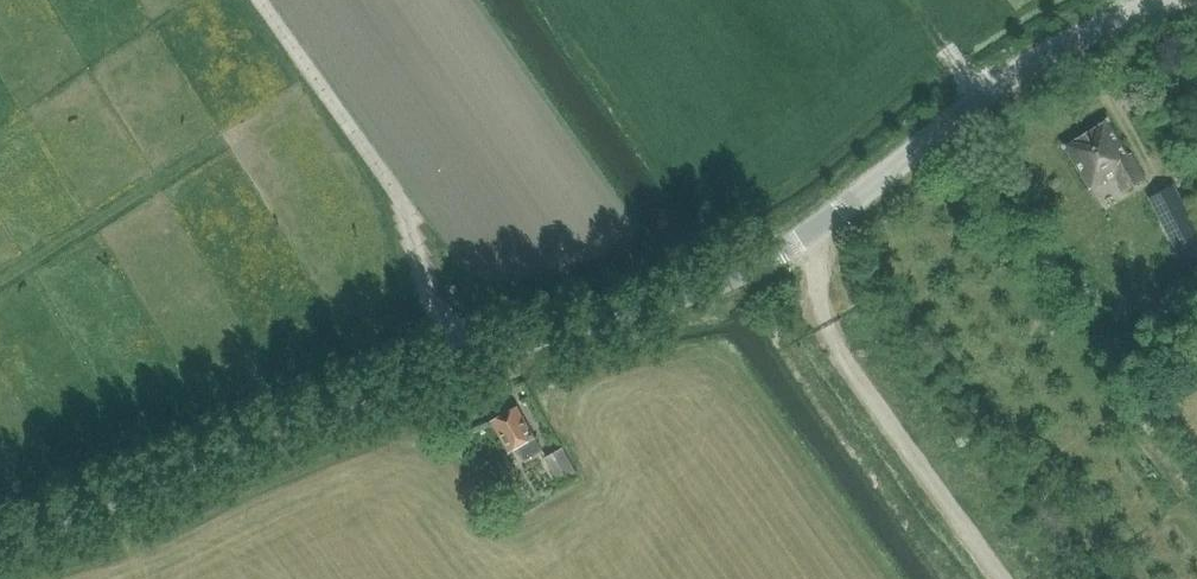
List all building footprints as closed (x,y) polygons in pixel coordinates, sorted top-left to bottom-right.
[(1140,106),(1126,110),(1131,127),(1145,123),(1140,106)] [(1130,153),(1127,155),(1106,121),(1066,145),(1092,186),(1103,179),(1105,182),(1116,176),(1125,190),(1145,177),(1130,153)] [(1151,122),(1138,129),(1143,137),(1155,130),(1151,122)] [(1187,201),(1196,225),(1196,197),(1187,201)] [(1176,243),(1188,266),(1196,261),(1196,232),(1176,243)] [(1128,337),(1119,342),(1128,357),(1137,351),(1128,337)] [(526,458),(542,449),(519,407),(494,422),(510,451),(519,446),(526,458)] [(561,485),(577,476),(561,448),(545,456),(561,485)]
